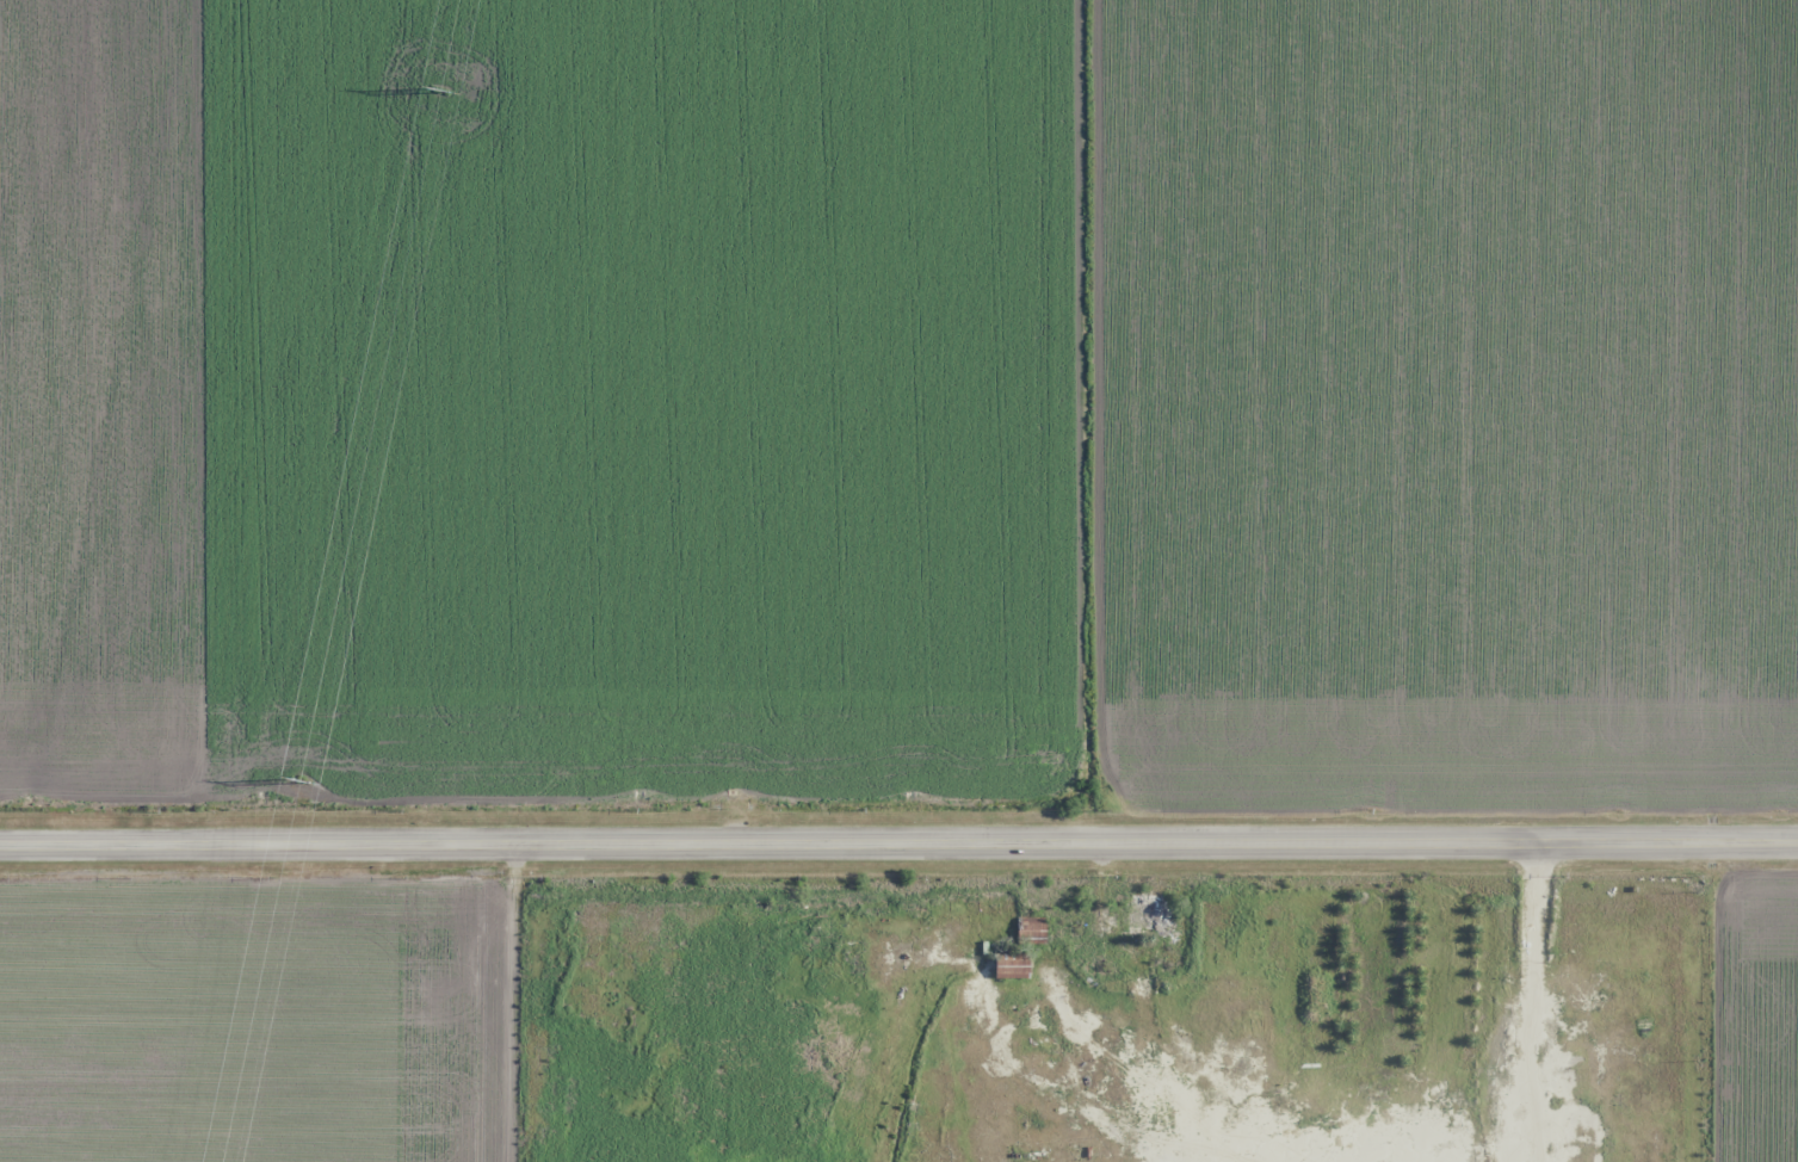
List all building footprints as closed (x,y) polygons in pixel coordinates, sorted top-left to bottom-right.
[(1127,900),(1127,927),(1164,927),(1164,900),(1127,900)] [(993,976),(1025,976),(1025,965),(993,965),(993,976)]
